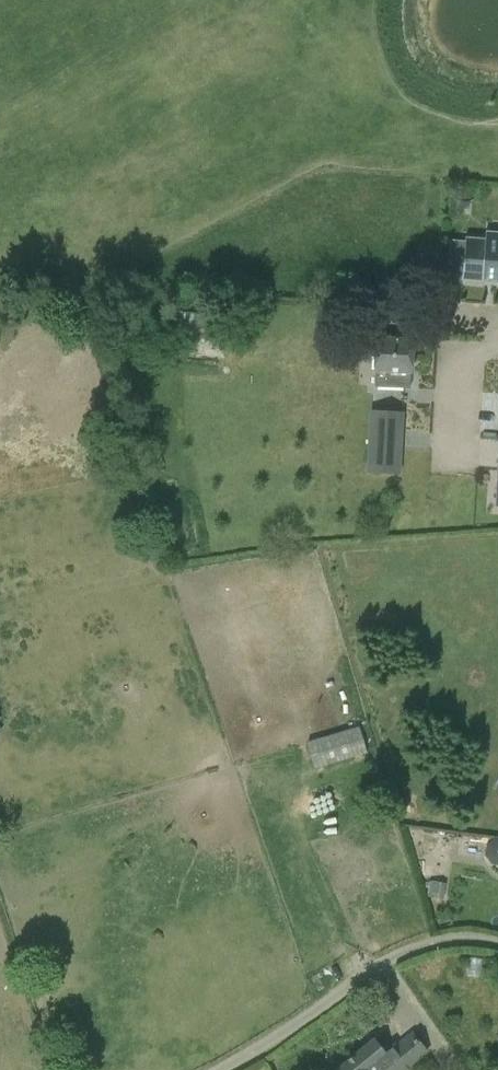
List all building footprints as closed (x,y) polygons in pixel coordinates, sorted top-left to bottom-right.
[(462,284),(497,287),(497,244),(465,242),(462,284)] [(412,339),(377,338),(376,370),(410,372),(412,339)] [(369,472),(401,474),(404,431),(405,416),(372,414),(371,429),(369,472)] [(316,770),(329,766),(325,754),(362,742),(357,725),(307,741),(316,770)] [(430,1052),(413,1033),(384,1055),(374,1041),(336,1069),(407,1069),(430,1052)]
